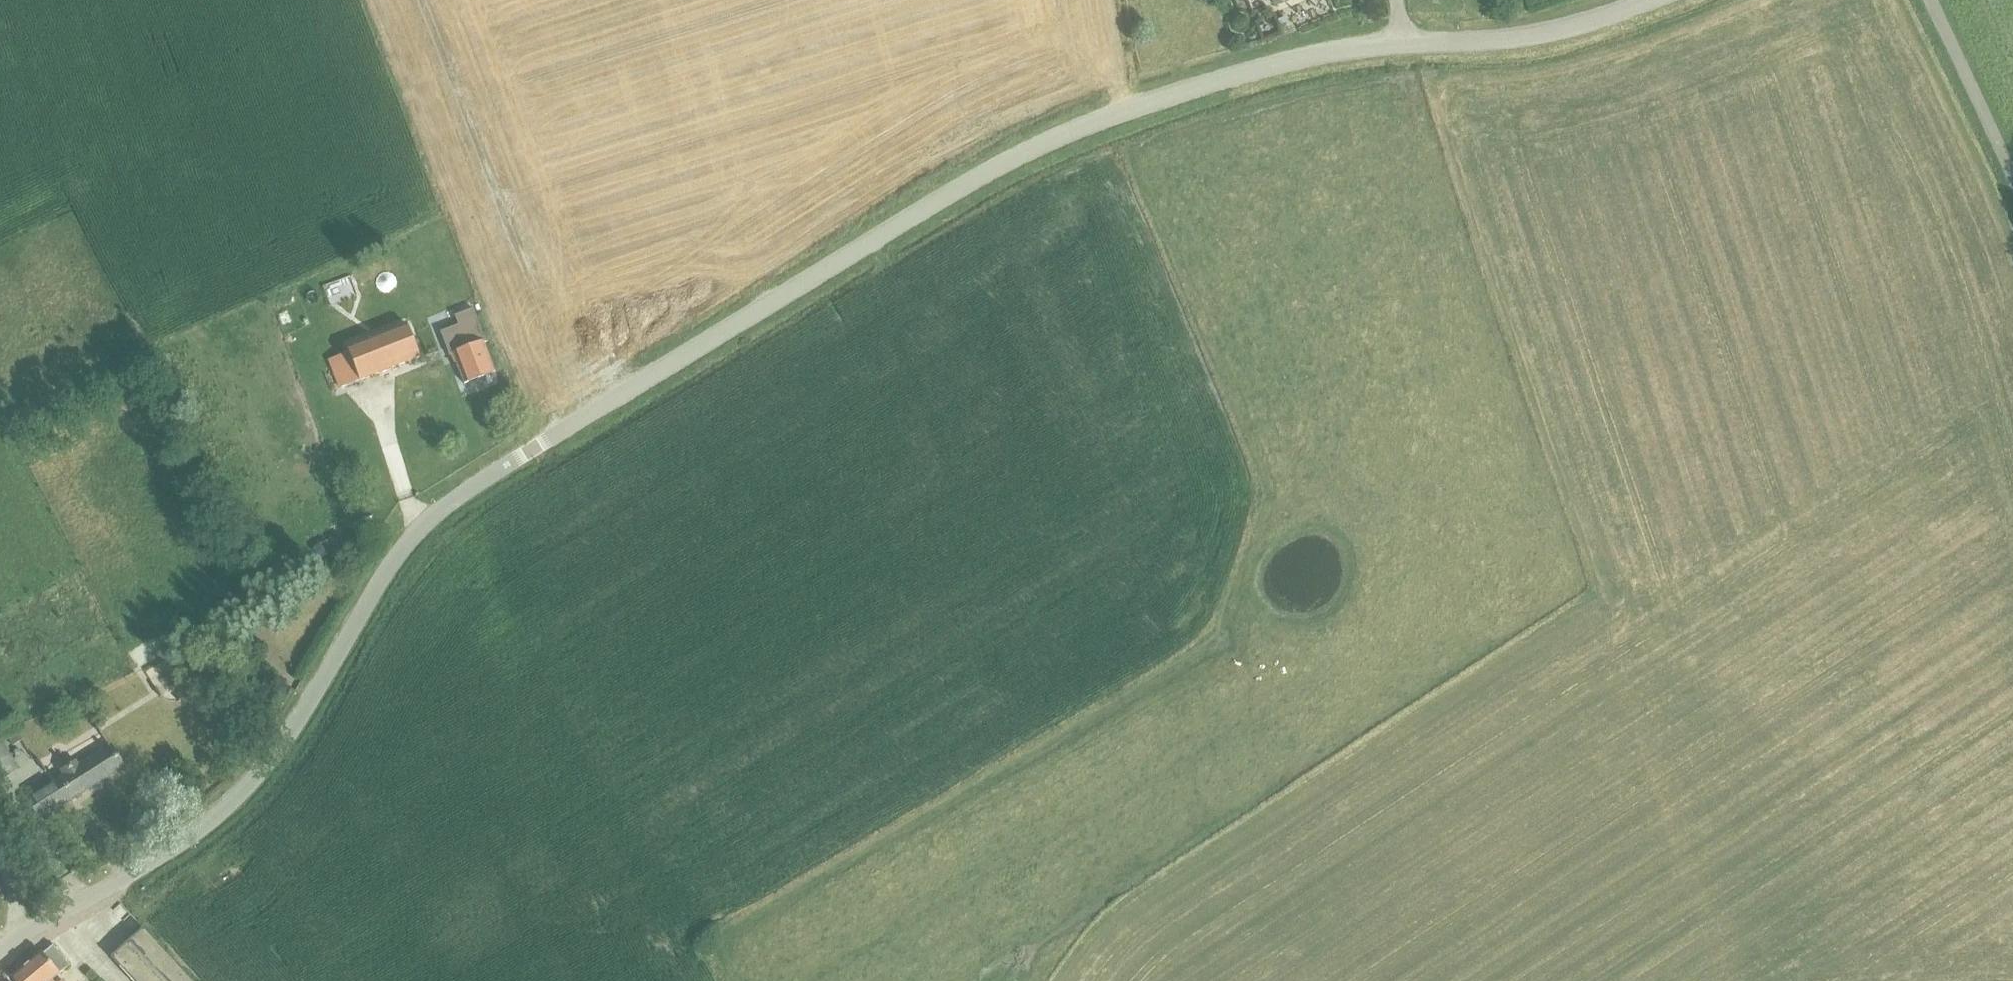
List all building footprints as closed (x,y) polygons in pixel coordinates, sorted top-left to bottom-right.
[(458,325),(440,332),(448,355),(452,353),(463,383),(494,372),(483,342),(485,342),(473,309),(454,316),(458,325)] [(348,353),(331,359),(341,387),(419,357),(406,324),(346,347),(348,353)] [(306,469),(316,465),(311,451),(301,455),(306,469)] [(338,534),(328,539),(334,551),(344,546),(338,534)] [(326,541),(312,548),(318,561),(332,554),(326,541)] [(304,554),(292,560),(298,572),(310,566),(304,554)] [(239,595),(236,599),(244,607),(247,610),(254,602),(243,591),(239,595)] [(15,730),(5,735),(11,744),(20,739),(15,730)] [(0,742),(0,779),(16,770),(0,742)] [(27,799),(38,817),(121,765),(109,747),(76,767),(73,762),(61,770),(65,775),(27,799)] [(143,927),(111,956),(133,980),(193,980),(143,927)] [(68,964),(51,945),(40,954),(39,952),(10,978),(13,980),(49,980),(68,964)]
